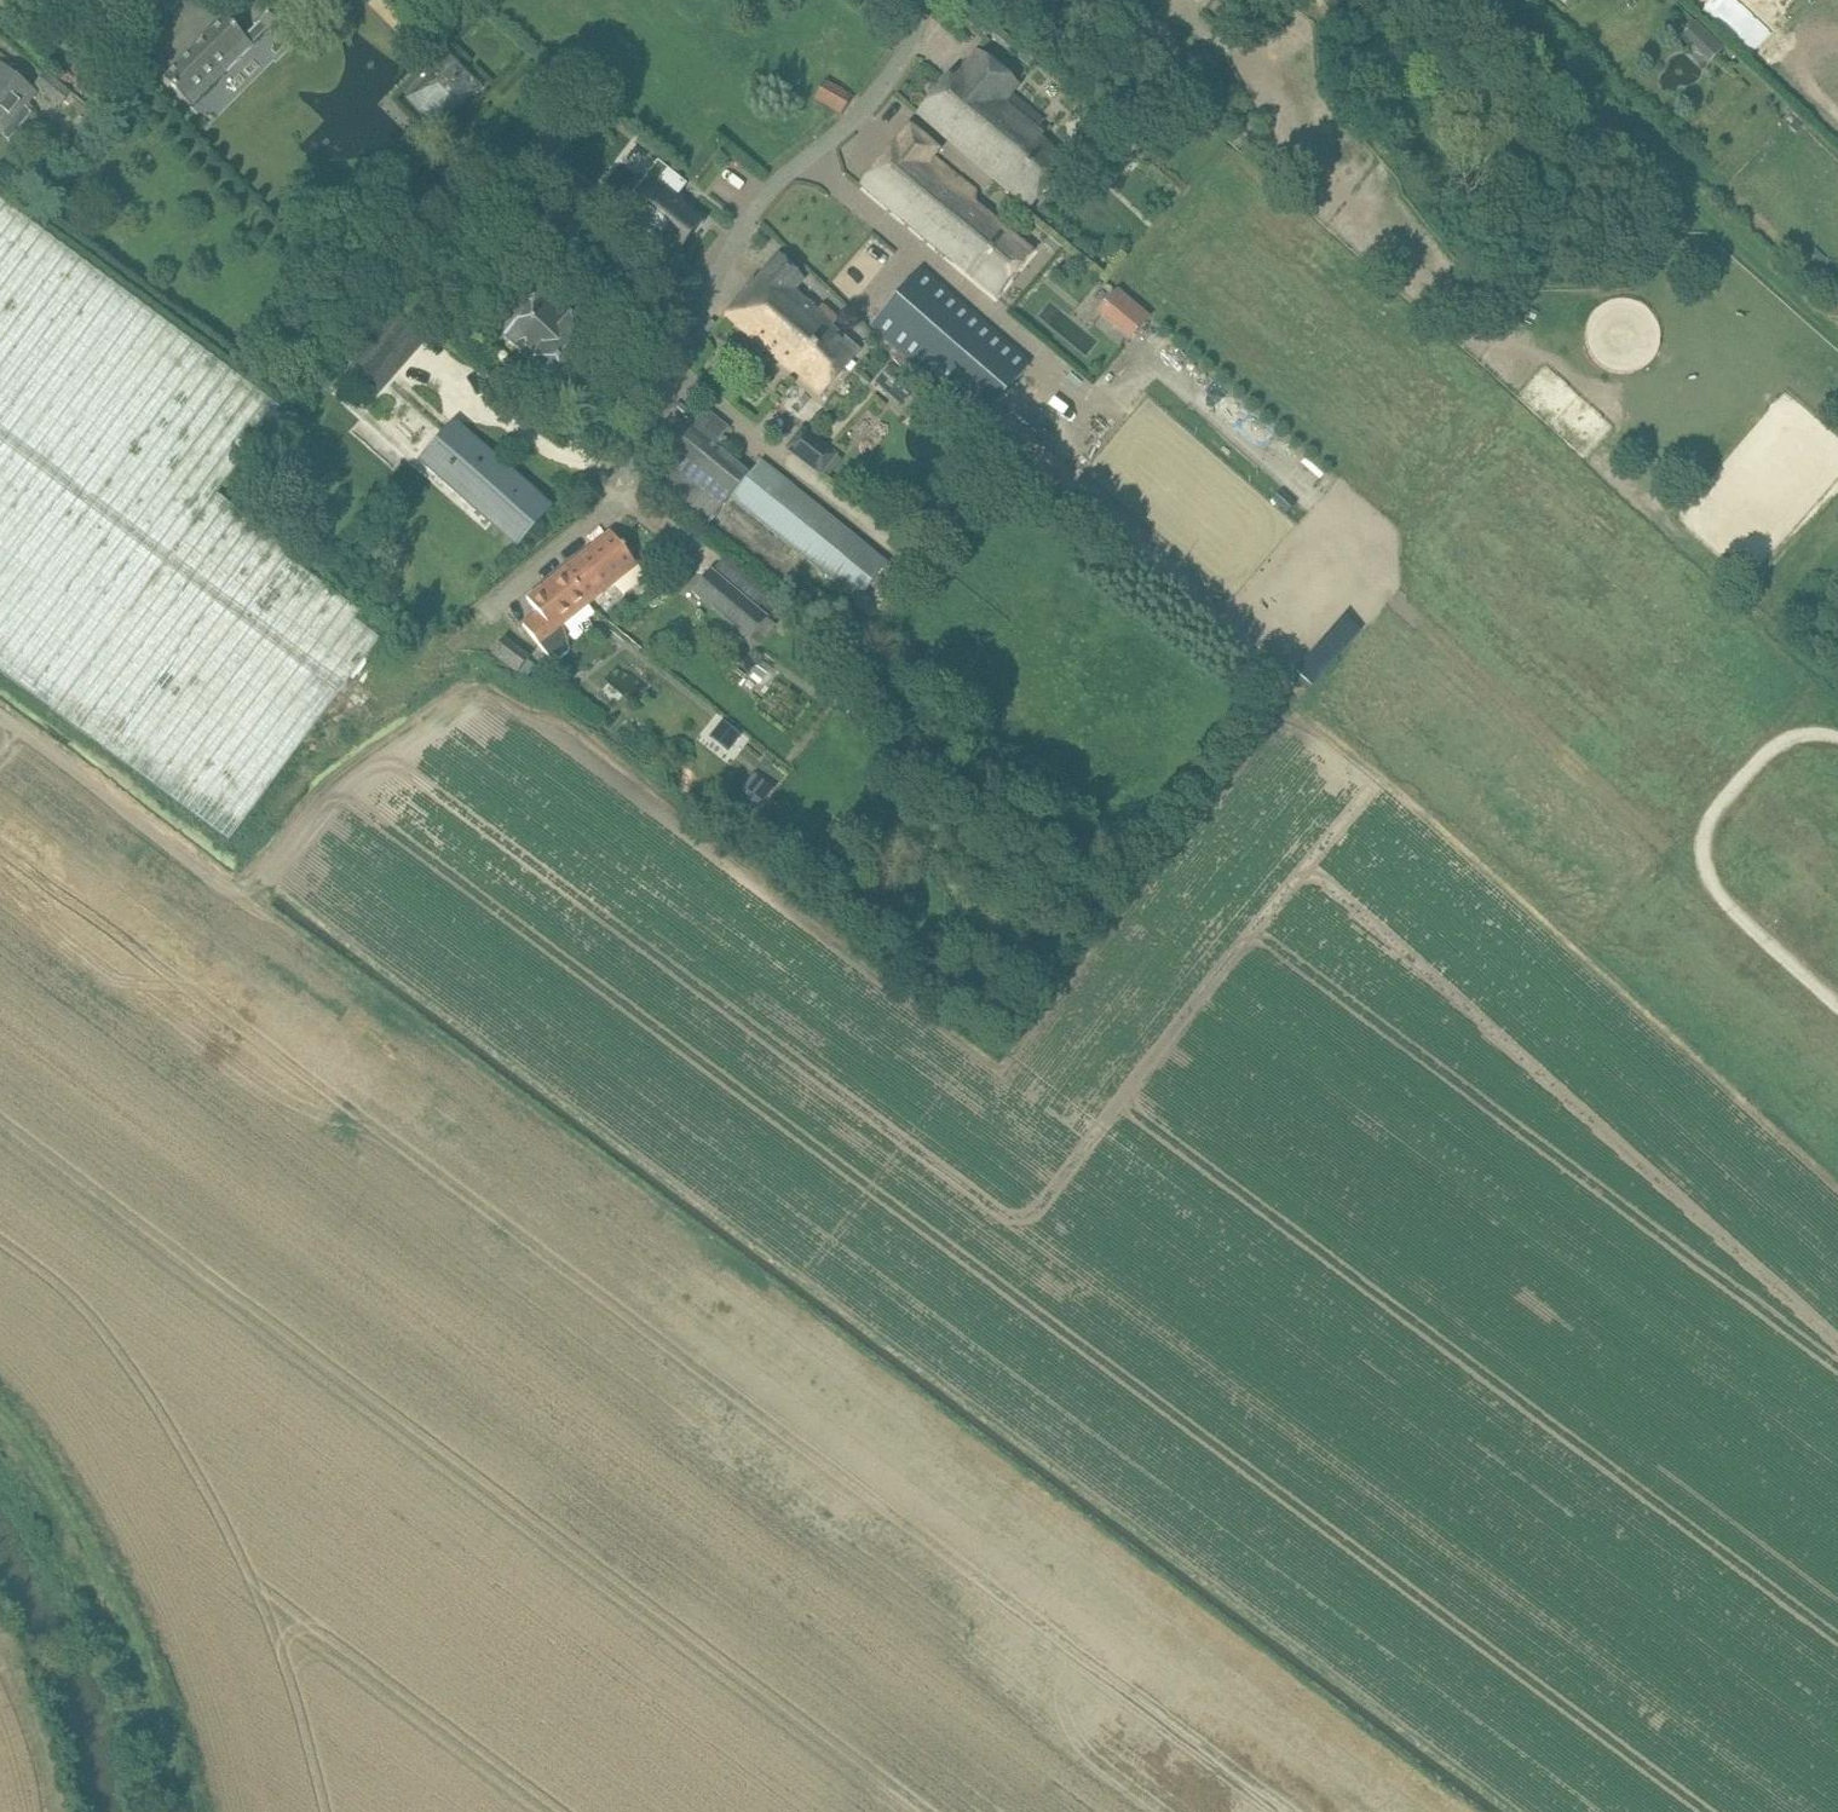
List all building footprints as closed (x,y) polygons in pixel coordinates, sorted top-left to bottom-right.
[(1018,16),(1032,0),(1001,0),(1018,16)] [(268,28),(283,43),(296,29),(274,7),(260,21),(261,22),(245,38),(225,18),(164,80),(184,100),(212,71),(219,78),(268,28)] [(1696,21),(1683,35),(1710,60),(1723,47),(1696,21)] [(1018,46),(1012,53),(1028,66),(1034,59),(1018,46)] [(996,200),(1016,216),(1025,206),(1029,209),(1067,164),(1040,141),(1044,136),(1038,131),(1045,122),(1012,93),(1017,88),(995,69),(977,53),(953,83),(948,79),(918,114),(936,130),(1005,189),(996,200)] [(450,55),(407,98),(438,129),(482,86),(450,55)] [(0,65),(0,133),(8,140),(31,112),(25,107),(36,94),(0,65)] [(35,86),(59,106),(70,93),(46,73),(35,86)] [(815,99),(843,114),(855,97),(827,82),(815,99)] [(862,185),(996,297),(1034,252),(977,205),(978,192),(980,190),(937,157),(942,151),(909,124),(862,185)] [(629,216),(626,219),(634,225),(631,229),(642,237),(645,232),(676,256),(677,255),(675,252),(699,221),(702,223),(704,221),(676,199),(687,184),(666,167),(657,160),(645,176),(632,193),(645,203),(632,219),(629,216)] [(229,842),(380,639),(355,620),(361,613),(286,556),(292,549),(218,495),(227,482),(281,409),(0,200),(0,672),(229,842)] [(744,331),(823,395),(862,352),(794,291),(806,278),(798,271),(779,256),(766,270),(756,283),(753,281),(725,316),(744,331)] [(871,326),(981,420),(1031,363),(921,268),(871,326)] [(540,287),(547,294),(520,321),(504,339),(562,392),(602,347),(584,331),(561,308),(572,296),(550,275),(540,287)] [(1119,291),(1103,309),(1134,336),(1150,318),(1119,291)] [(380,340),(353,371),(376,392),(403,361),(380,340)] [(876,383),(901,406),(914,392),(888,369),(876,383)] [(400,376),(366,416),(406,452),(403,456),(486,530),(493,522),(516,542),(547,507),(400,376)] [(709,525),(731,496),(859,597),(888,560),(761,459),(750,473),(717,446),(731,428),(707,409),(651,479),(709,525)] [(786,448),(822,476),(839,454),(803,426),(786,448)] [(1283,490),(1275,499),(1288,511),(1296,502),(1283,490)] [(610,532),(563,570),(589,606),(616,585),(623,595),(646,577),(621,546),(610,532)] [(696,592),(741,631),(758,646),(775,626),(767,619),(781,603),(727,557),(713,573),(696,592)] [(589,606),(563,570),(527,599),(538,611),(523,625),(553,663),(570,650),(564,626),(589,606)] [(492,653),(518,673),(529,658),(504,639),(492,653)]
